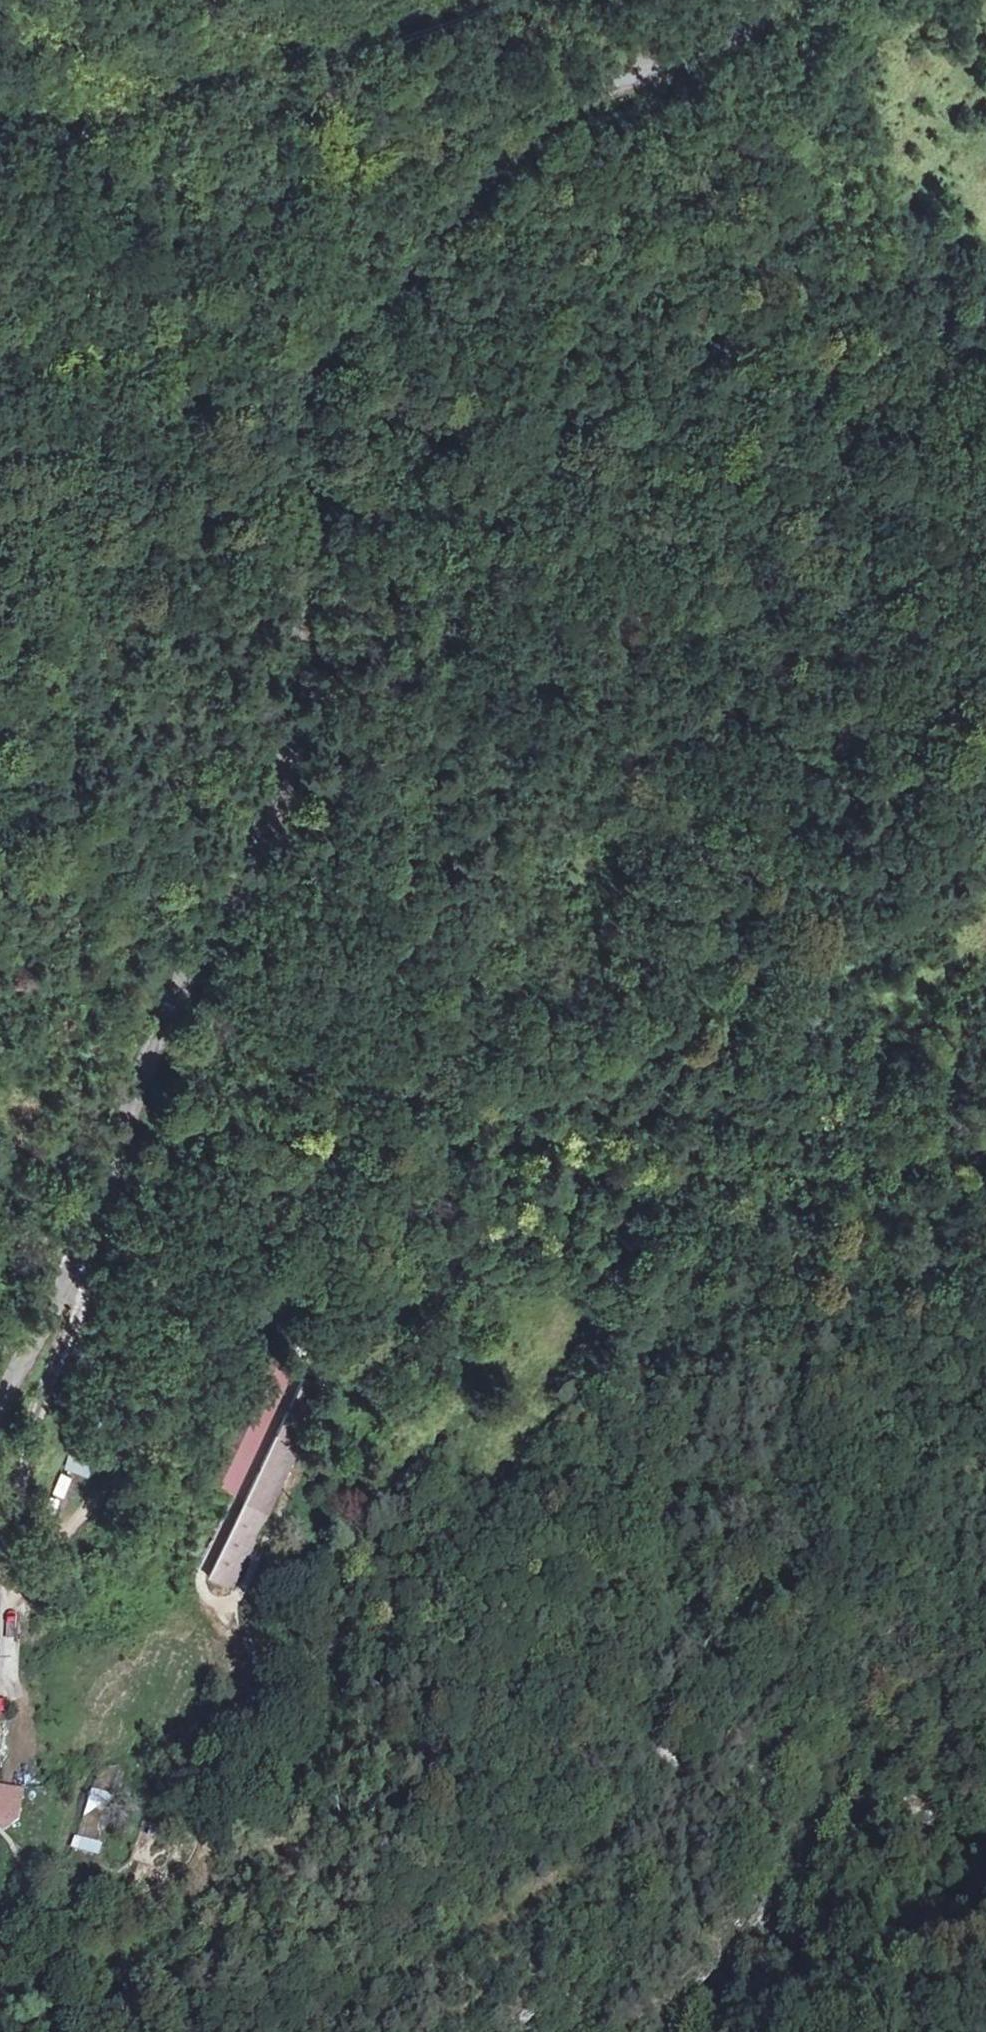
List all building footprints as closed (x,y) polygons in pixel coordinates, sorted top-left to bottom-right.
[(289,1400),(278,1394),(266,1388),(204,1505),(228,1518),(289,1400)] [(316,1415),(304,1408),(202,1602),(225,1614),(301,1473),(289,1466),(316,1415)] [(63,1513),(74,1480),(60,1476),(49,1508),(63,1513)] [(25,1836),(30,1796),(0,1792),(0,1833),(25,1836)] [(111,1822),(118,1804),(95,1795),(88,1813),(111,1822)] [(73,1854),(91,1862),(98,1844),(80,1837),(73,1854)]
